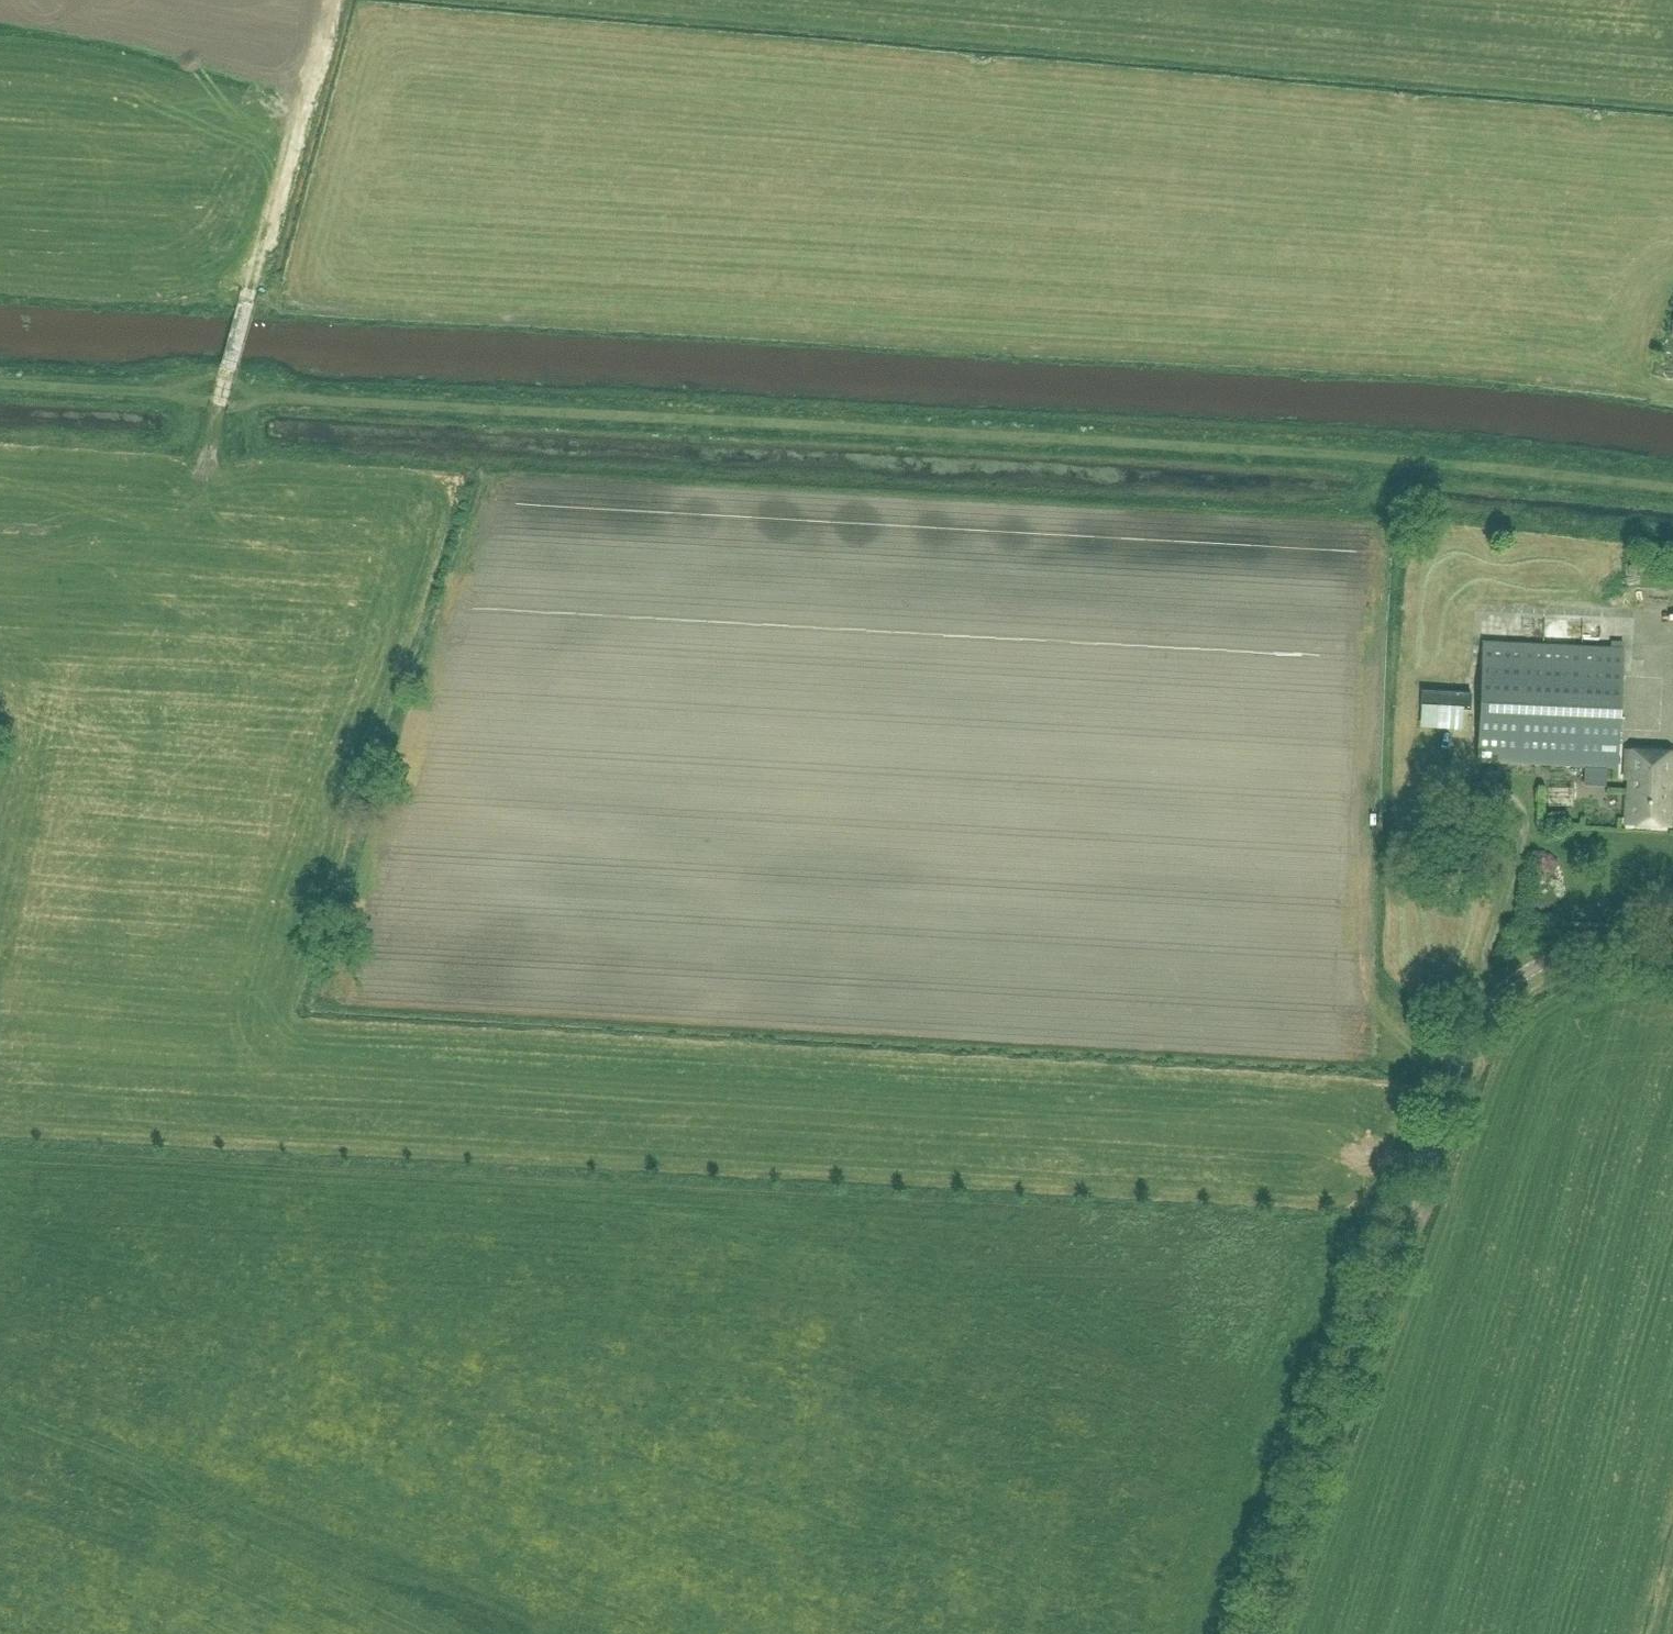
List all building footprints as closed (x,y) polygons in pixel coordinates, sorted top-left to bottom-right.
[(1641,646),(1642,624),(1588,623),(1588,645),(1641,646)] [(1479,760),(1612,766),(1617,766),(1619,723),(1622,649),(1483,643),(1479,760)] [(1624,779),(1623,827),(1672,828),(1672,788),(1672,750),(1622,749),(1622,779),(1624,779)] [(1483,877),(1484,873),(1484,870),(1474,867),(1472,874),(1483,877)]
